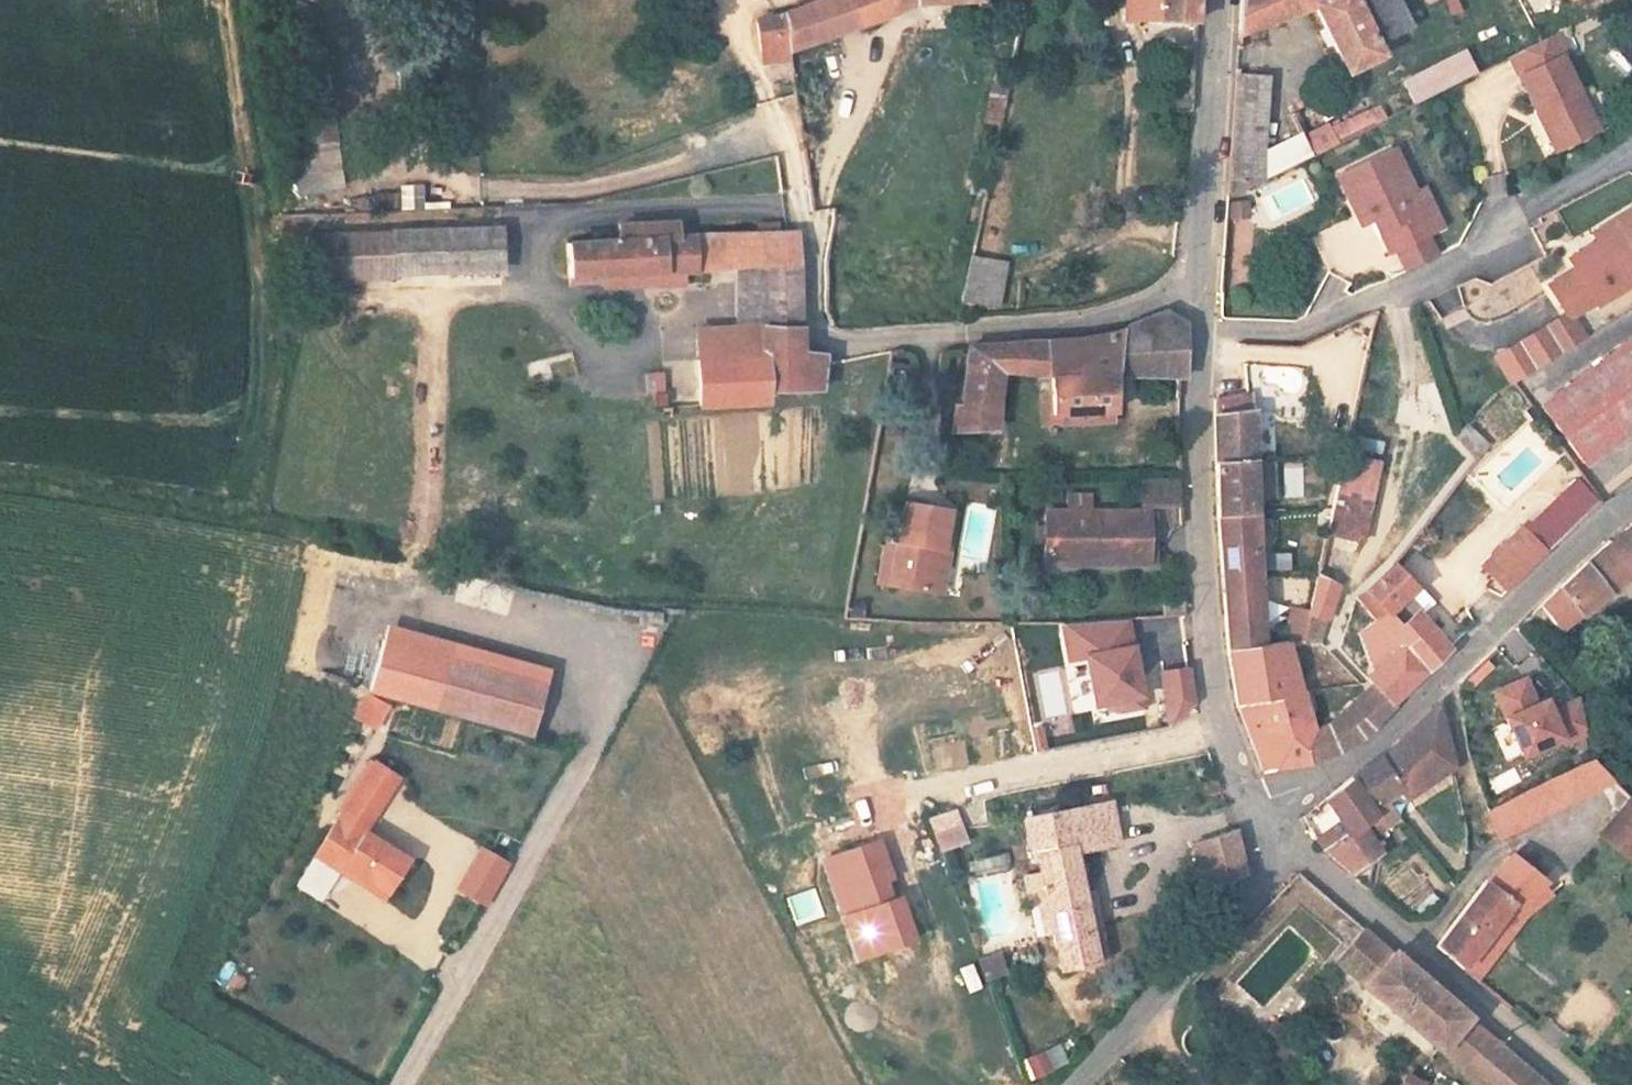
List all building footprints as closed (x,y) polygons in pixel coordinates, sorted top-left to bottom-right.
[(755,5),(756,46),(783,46),(902,0),(793,0),(783,4),(755,5)] [(1182,8),(1182,0),(1106,0),(1107,21),(1182,8)] [(1231,24),(1280,0),(1231,0),(1231,24)] [(1329,63),(1367,48),(1366,40),(1376,38),(1366,0),(1316,0),(1329,63)] [(1376,38),(1397,31),(1390,0),(1366,0),(1376,38)] [(1419,19),(1438,15),(1434,0),(1414,0),(1419,19)] [(1482,67),(1493,87),(1531,161),(1560,147),(1548,126),(1562,119),(1534,65),(1542,62),(1531,42),(1482,67)] [(1412,102),(1477,71),(1465,46),(1400,78),(1412,102)] [(1255,70),(1227,67),(1224,101),(1253,104),(1255,70)] [(986,82),(982,121),(1001,124),(1006,85),(986,82)] [(1394,111),(1390,96),(1343,119),(1344,134),(1394,111)] [(1253,104),(1224,101),(1216,197),(1246,183),(1296,159),(1286,139),(1248,158),(1253,104)] [(289,121),(292,190),(342,188),(338,118),(289,121)] [(1562,119),(1548,126),(1560,147),(1573,140),(1562,119)] [(1368,157),(1315,184),(1329,212),(1341,207),(1367,260),(1415,233),(1397,197),(1391,200),(1368,157)] [(424,206),(423,182),(400,183),(401,207),(424,206)] [(1250,198),(1228,199),(1229,218),(1251,217),(1250,198)] [(1630,209),(1585,237),(1595,253),(1586,258),(1581,250),(1562,262),(1568,272),(1541,289),(1561,321),(1587,304),(1589,307),(1631,281),(1631,211),(1630,209)] [(781,216),(767,216),(767,226),(781,226),(781,216)] [(619,227),(561,228),(560,262),(596,261),(645,260),(644,272),(664,272),(664,259),(728,258),(752,258),(749,300),(746,339),(682,348),(680,395),(802,383),(811,348),(800,348),(790,348),(794,226),(781,226),(767,226),(677,227),(676,217),(619,217),(619,227)] [(492,218),(391,222),(394,262),(493,256),(492,218)] [(391,222),(309,226),(312,265),(394,262),(391,222)] [(993,299),(998,258),(966,255),(959,294),(993,299)] [(752,258),(728,258),(725,303),(749,300),(752,258)] [(645,260),(596,261),(596,273),(644,272),(645,260)] [(683,309),(682,348),(746,339),(749,300),(725,303),(683,309)] [(1101,380),(1141,380),(1161,380),(1169,380),(1170,330),(1150,317),(1070,336),(955,342),(948,403),(941,405),(934,442),(979,442),(991,371),(1037,372),(1040,427),(1101,427),(1101,380)] [(1538,329),(1510,346),(1526,372),(1554,354),(1538,329)] [(1533,408),(1573,461),(1631,416),(1631,332),(1533,408)] [(644,372),(648,405),(669,402),(664,370),(644,372)] [(1161,380),(1141,380),(1141,401),(1161,400),(1161,380)] [(1214,648),(1249,646),(1239,396),(1201,400),(1205,481),(1214,648)] [(1476,457),(1490,443),(1467,421),(1453,435),(1476,457)] [(1457,462),(1439,444),(1414,473),(1436,491),(1457,462)] [(1366,469),(1334,462),(1319,531),(1351,538),(1366,469)] [(1508,509),(1522,524),(1571,478),(1556,464),(1508,509)] [(1161,484),(1121,483),(1120,513),(1128,513),(1161,515),(1161,484)] [(1529,589),(1553,624),(1631,565),(1631,507),(1529,589)] [(927,517),(883,508),(875,546),(866,590),(910,599),(927,517)] [(1128,513),(1026,513),(1026,560),(1128,560),(1128,513)] [(934,519),(927,517),(910,599),(917,601),(934,519)] [(1482,569),(1502,589),(1538,551),(1519,532),(1482,569)] [(1305,545),(1301,567),(1319,570),(1324,548),(1305,545)] [(1346,600),(1354,609),(1389,647),(1414,675),(1437,654),(1390,606),(1406,592),(1381,567),(1346,600)] [(1301,610),(1294,643),(1310,641),(1328,588),(1309,577),(1301,610)] [(1283,609),(1278,644),(1294,643),(1301,610),(1283,609)] [(1389,647),(1354,609),(1337,625),(1350,641),(1362,672),(1389,647)] [(550,668),(387,624),(368,692),(530,735),(550,668)] [(1126,624),(1063,626),(1069,663),(1085,660),(1093,708),(1113,705),(1115,719),(1141,714),(1126,624)] [(1513,661),(1530,652),(1521,637),(1505,646),(1513,661)] [(1214,648),(1225,705),(1283,698),(1293,735),(1305,731),(1278,644),(1249,646),(1214,648)] [(1361,694),(1381,708),(1414,675),(1389,647),(1362,672),(1352,681),(1361,694)] [(1161,674),(1163,693),(1167,689),(1190,686),(1188,670),(1161,674)] [(1163,693),(1168,727),(1171,726),(1193,706),(1190,686),(1167,689),(1163,693)] [(388,706),(367,694),(354,716),(375,729),(388,706)] [(1381,708),(1361,694),(1329,723),(1305,731),(1293,735),(1303,767),(1312,766),(1356,743),(1385,713),(1381,708)] [(1303,767),(1293,735),(1283,698),(1225,705),(1249,773),(1303,767)] [(1518,698),(1491,718),(1532,774),(1566,749),(1569,754),(1589,739),(1575,707),(1550,725),(1543,715),(1530,724),(1525,717),(1529,714),(1518,698)] [(1330,831),(1349,818),(1362,808),(1357,799),(1369,790),(1384,781),(1391,791),(1446,760),(1440,728),(1424,701),(1387,737),(1395,755),(1378,767),(1368,751),(1308,792),(1322,818),(1330,831)] [(398,777),(374,762),(360,784),(384,799),(398,777)] [(1480,808),(1490,833),(1581,798),(1614,785),(1600,764),(1573,773),(1480,808)] [(935,848),(961,844),(949,773),(907,780),(911,803),(927,800),(935,848)] [(384,799),(360,784),(337,820),(361,836),(364,831),(384,799)] [(1383,834),(1401,817),(1391,807),(1373,823),(1383,834)] [(1590,834),(1612,867),(1631,854),(1631,812),(1629,808),(1590,834)] [(1035,846),(1111,833),(1108,816),(1026,831),(1034,872),(1040,870),(1039,865),(1035,846)] [(1304,832),(1310,843),(1330,831),(1322,818),(1304,832)] [(1366,843),(1349,818),(1330,831),(1310,843),(1317,854),(1333,867),(1366,843)] [(361,836),(337,820),(315,855),(347,876),(351,870),(386,892),(407,859),(364,831),(361,836)] [(1062,985),(1095,977),(1078,890),(1073,864),(1116,856),(1111,833),(1035,846),(1039,865),(1040,870),(1062,985)] [(1204,894),(1240,883),(1244,879),(1232,839),(1190,851),(1204,894)] [(486,904),(509,863),(480,846),(456,888),(486,904)] [(1422,937),(1444,956),(1497,899),(1501,903),(1522,880),(1501,858),(1478,875),(1422,937)] [(1392,883),(1417,917),(1437,903),(1412,868),(1392,883)] [(351,870),(347,876),(382,898),(386,892),(351,870)] [(1497,899),(1444,956),(1459,970),(1513,912),(1533,889),(1522,880),(1501,903),(1497,899)] [(1101,885),(1078,890),(1095,977),(1117,971),(1101,885)] [(1459,1009),(1389,952),(1356,924),(1332,956),(1366,984),(1433,1040),(1445,1049),(1469,1017),(1459,1009)] [(1000,950),(978,957),(985,979),(1007,972),(1000,950)] [(220,983),(239,993),(247,976),(228,967),(220,983)] [(1448,1051),(1487,1084),(1548,1084),(1536,1075),(1474,1022),(1469,1017),(1445,1049),(1448,1051)] [(1029,1078),(1067,1063),(1058,1042),(1021,1058),(1029,1078)] [(1397,1084),(1423,1084),(1426,1079),(1407,1068),(1397,1084)]
